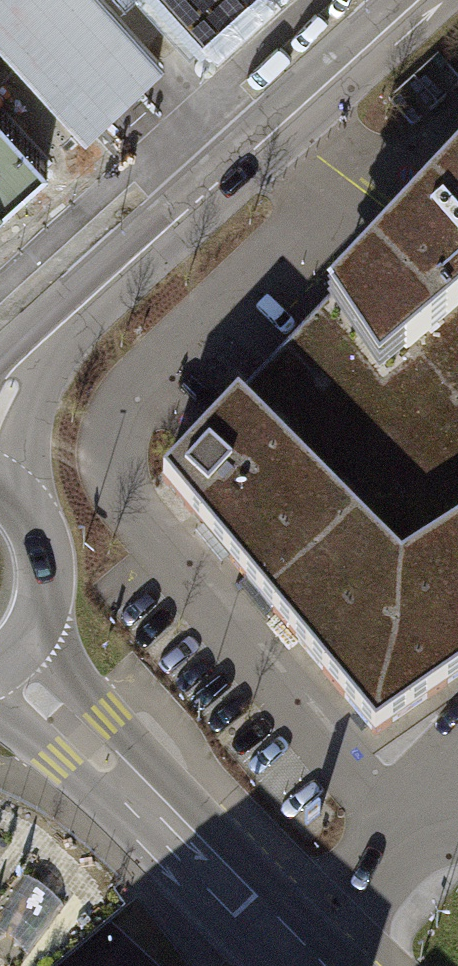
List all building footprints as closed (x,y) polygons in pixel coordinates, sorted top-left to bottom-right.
[(165,52),(117,0),(0,0),(0,27),(86,122),(165,52)] [(0,94),(0,200),(53,153),(0,94)] [(325,303),(380,385),(457,319),(457,166),(325,303)] [(235,395),(398,566),(457,528),(457,319),(380,385),(325,303),(235,395)] [(159,476),(369,730),(457,669),(457,528),(398,566),(235,395),(159,476)]
